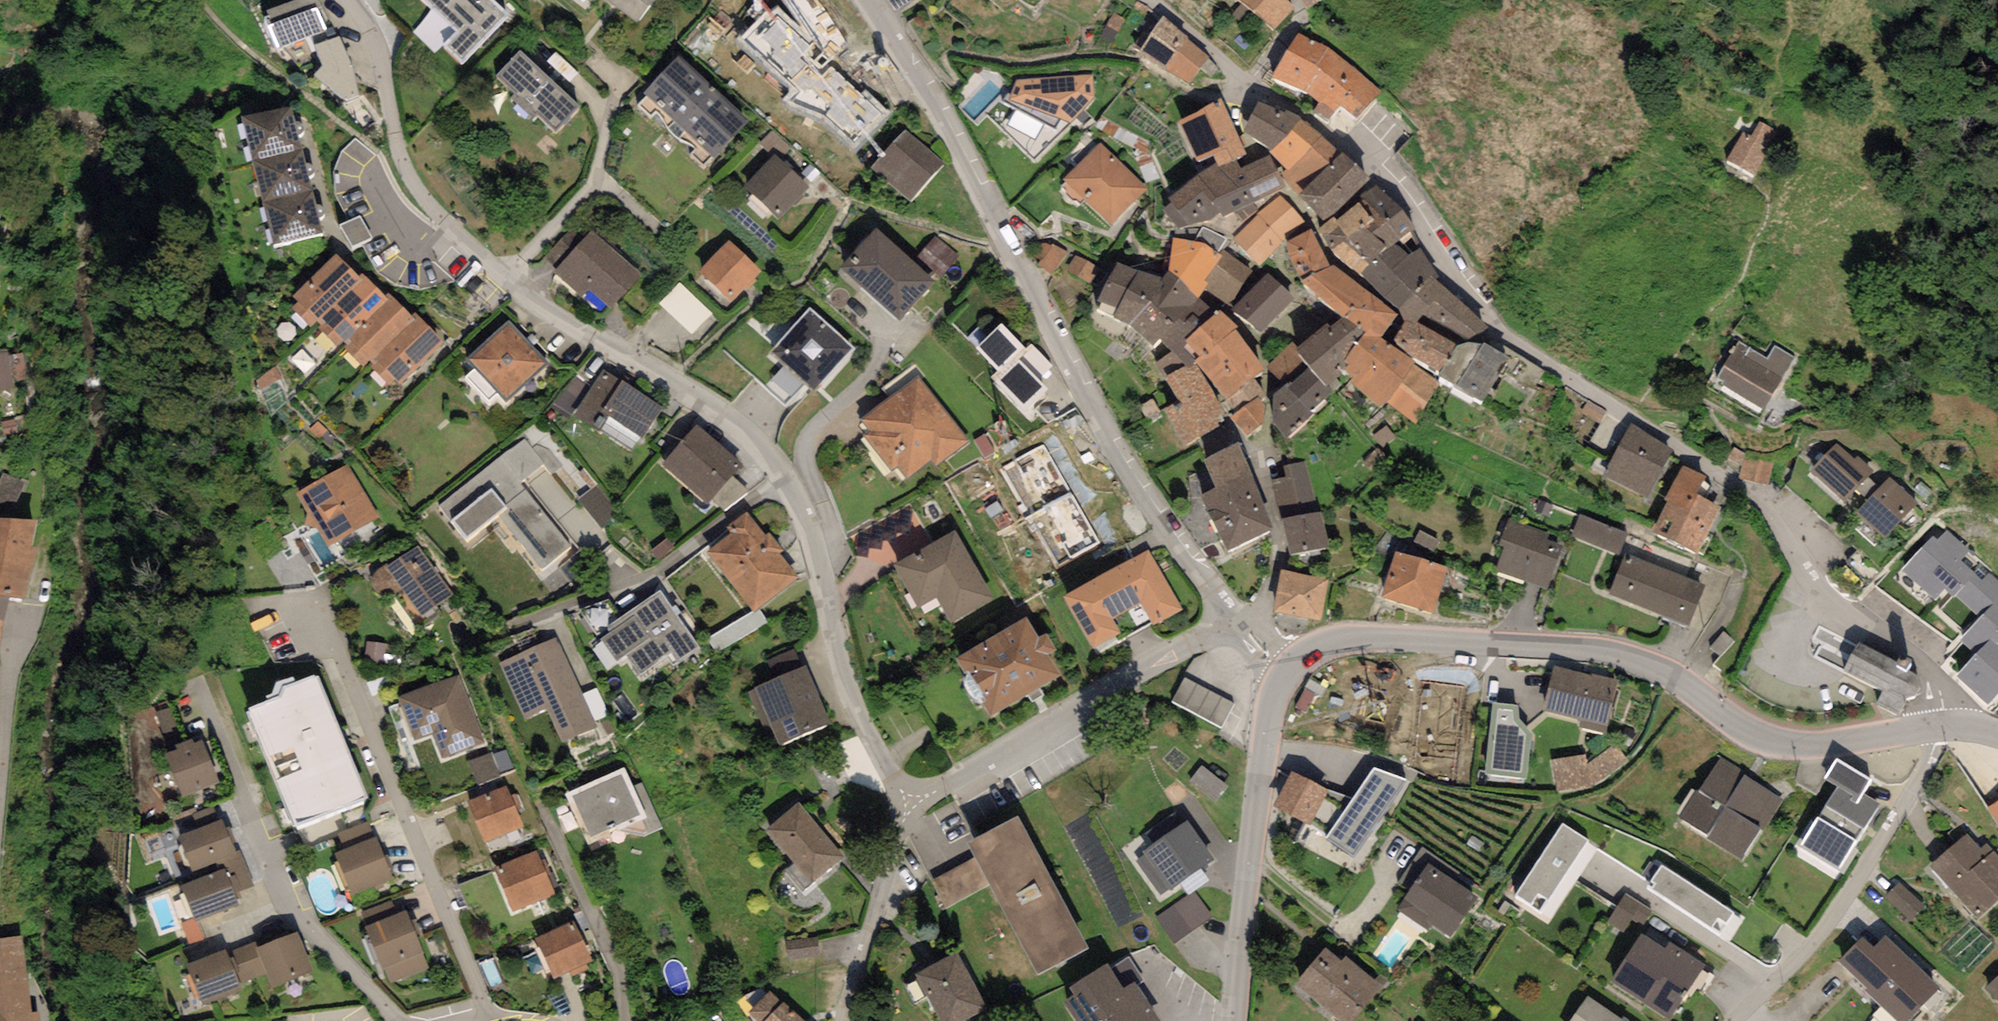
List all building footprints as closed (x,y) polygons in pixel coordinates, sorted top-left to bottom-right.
[(267,11),(272,23),(267,25),(278,50),(327,30),(324,22),(328,21),(319,0),(294,0),(267,11)] [(493,0),(424,0),(457,32),(443,46),(463,65),(510,17),(493,0)] [(636,22),(653,0),(607,0),(636,22)] [(1275,28),(1293,7),(1286,0),(1242,0),(1275,28)] [(1307,9),(1321,2),(1320,0),(1303,0),(1307,9)] [(766,11),(737,41),(790,91),(782,100),(824,116),(853,149),(891,113),(867,89),(861,95),(832,67),(813,44),(777,7),(769,14),(766,11)] [(1187,37),(1163,16),(1137,52),(1165,70),(1185,40),(1187,37)] [(1297,33),(1272,79),(1307,92),(1318,104),(1315,112),(1329,120),(1339,107),(1357,119),(1381,91),(1328,47),(1297,33)] [(340,36),(314,45),(322,65),(313,75),(330,87),(339,97),(346,100),(358,94),(353,68),(340,36)] [(1209,59),(1185,40),(1165,70),(1188,84),(1209,59)] [(581,107),(521,49),(496,75),(515,93),(511,98),(535,121),(539,116),(557,133),(581,107)] [(749,123),(679,57),(644,94),(649,97),(638,105),(651,116),(658,113),(670,129),(683,141),(691,144),(697,149),(691,154),(704,166),(749,123)] [(1092,75),(1017,80),(1008,98),(1070,121),(1094,99),(1092,75)] [(1221,97),(1177,121),(1200,163),(1211,156),(1215,163),(1217,168),(1235,160),(1247,154),(1221,97)] [(1285,112),(1259,101),(1244,131),(1271,150),(1301,118),(1287,110),(1285,112)] [(242,117),(252,161),(303,150),(293,105),(242,117)] [(1341,153),(1301,118),(1271,150),(1269,151),(1286,169),(1282,173),(1298,195),(1341,153)] [(1777,130),(1759,121),(1751,135),(1742,131),(1727,161),(1754,175),(1777,130)] [(944,163),(904,130),(872,168),(911,201),(944,163)] [(1148,189),(1099,143),(1064,179),(1113,225),(1148,189)] [(252,161),(263,202),(313,190),(303,150),(252,161)] [(810,187),(774,153),(744,185),(780,219),(810,187)] [(1369,179),(1341,153),(1298,195),(1324,221),(1369,179)] [(1223,216),(1285,188),(1269,156),(1241,168),(1235,160),(1217,168),(1215,163),(1170,197),(1171,201),(1164,208),(1179,227),(1211,220),(1219,212),(1223,216)] [(1359,197),(1360,200),(1396,244),(1413,229),(1401,207),(1377,185),(1359,197)] [(313,190),(263,202),(273,244),(324,231),(313,190)] [(1232,239),(1260,266),(1306,221),(1280,196),(1232,239)] [(1396,244),(1360,200),(1337,222),(1333,217),(1318,231),(1335,256),(1360,277),(1396,244)] [(337,230),(328,234),(339,255),(347,252),(361,245),(351,223),(337,230)] [(935,282),(875,227),(840,266),(900,321),(935,282)] [(545,256),(557,267),(558,265),(582,239),(571,228),(545,256)] [(1195,241),(1173,238),(1169,271),(1198,299),(1205,289),(1208,284),(1205,281),(1223,255),(1219,253),(1218,252),(1227,240),(1203,228),(1195,241)] [(1312,229),(1287,243),(1290,259),(1302,281),(1330,267),(1312,229)] [(557,267),(552,273),(581,299),(589,290),(610,308),(640,274),(591,230),(582,239),(558,265),(557,267)] [(762,271),(728,241),(699,273),(731,302),(744,289),(747,291),(757,280),(755,278),(762,271)] [(1068,255),(1052,243),(1050,247),(1042,242),(1032,254),(1041,260),(1038,264),(1054,275),(1068,255)] [(1399,309),(1436,279),(1439,277),(1420,248),(1410,254),(1396,244),(1360,277),(1399,309)] [(1222,250),(1219,253),(1223,255),(1205,281),(1208,284),(1205,289),(1233,309),(1262,278),(1222,250)] [(361,280),(358,276),(337,254),(292,295),(299,303),(293,308),(310,327),(315,323),(361,280)] [(1095,265),(1075,254),(1066,269),(1090,284),(1095,276),(1090,273),(1095,265)] [(1130,325),(1163,278),(1117,261),(1097,301),(1117,308),(1113,316),(1130,325)] [(1335,265),(1330,267),(1302,281),(1315,294),(1343,317),(1370,294),(1335,265)] [(1161,340),(1198,299),(1169,271),(1163,278),(1130,325),(1152,346),(1161,340)] [(383,294),(362,272),(358,276),(361,280),(315,323),(338,348),(342,345),(389,301),(383,294)] [(1294,297),(1267,273),(1262,278),(1233,309),(1259,334),(1294,297)] [(1488,328),(1436,279),(1399,309),(1404,322),(1416,322),(1456,344),(1470,342),(1488,328)] [(411,316),(387,290),(383,294),(389,301),(342,345),(363,368),(369,363),(415,320),(411,316)] [(1398,315),(1370,294),(1343,317),(1365,333),(1381,337),(1398,315)] [(1196,359),(1199,358),(1186,340),(1217,313),(1198,299),(1161,340),(1172,351),(1155,364),(1165,380),(1195,363),(1196,359)] [(855,348),(809,307),(769,352),(815,393),(855,348)] [(1239,327),(1220,310),(1217,313),(1186,340),(1199,358),(1196,359),(1225,400),(1253,378),(1263,370),(1235,330),(1239,327)] [(444,343),(415,313),(411,316),(415,320),(369,363),(394,390),(444,343)] [(1298,348),(1297,350),(1309,367),(1326,387),(1328,385),(1333,391),(1340,383),(1335,379),(1345,368),(1348,365),(1343,360),(1365,333),(1343,317),(1331,326),(1329,322),(1298,348)] [(548,366),(510,320),(466,357),(505,403),(548,366)] [(1404,322),(1391,344),(1413,359),(1414,358),(1440,372),(1456,344),(1416,322),(1404,322)] [(1002,323),(976,348),(998,371),(991,377),(1024,412),(1048,389),(1039,379),(1052,366),(1031,344),(1026,348),(1002,323)] [(1381,337),(1365,333),(1343,360),(1348,365),(1345,368),(1354,378),(1351,381),(1382,407),(1386,401),(1412,366),(1415,361),(1413,359),(1391,344),(1381,337)] [(1470,342),(1456,344),(1440,372),(1438,376),(1454,384),(1453,386),(1483,402),(1510,358),(1483,342),(1482,344),(1470,342)] [(1297,350),(1298,348),(1294,343),(1267,366),(1284,385),(1289,381),(1291,383),(1309,367),(1297,350)] [(1795,358),(1775,346),(1767,359),(1740,343),(1716,383),(1764,410),(1795,358)] [(1195,363),(1165,380),(1178,402),(1165,410),(1185,445),(1222,424),(1218,418),(1224,414),(1195,363)] [(1440,384),(1412,366),(1386,401),(1416,424),(1440,384)] [(1326,387),(1309,367),(1291,383),(1289,381),(1284,385),(1273,394),(1273,423),(1287,438),(1314,414),(1310,410),(1333,391),(1328,385),(1326,387)] [(625,442),(646,411),(591,375),(561,419),(582,433),(591,420),(625,442)] [(969,442),(918,375),(860,420),(870,432),(864,437),(892,472),(897,468),(906,479),(931,460),(937,467),(969,442)] [(1267,396),(1253,378),(1225,400),(1236,415),(1232,418),(1247,437),(1261,426),(1245,406),(1256,397),(1260,401),(1267,396)] [(1055,393),(1038,409),(1054,428),(1072,412),(1055,393)] [(1260,401),(1256,397),(1245,406),(1261,426),(1266,406),(1260,401)] [(307,422),(296,435),(310,447),(321,435),(307,422)] [(1673,450),(1631,424),(1603,476),(1647,499),(1673,450)] [(733,469),(683,429),(647,475),(698,514),(733,469)] [(546,464),(525,440),(440,508),(469,541),(500,518),(544,570),(573,548),(523,485),(546,464)] [(1239,443),(1205,459),(1215,488),(1201,495),(1228,551),(1273,527),(1239,443)] [(1844,504),(1876,472),(1859,456),(1855,460),(1838,443),(1810,471),(1844,504)] [(1772,461),(1733,448),(1725,470),(1737,478),(1766,486),(1772,461)] [(1271,480),(1283,519),(1319,512),(1305,462),(1283,465),(1286,477),(1271,480)] [(1705,476),(1682,465),(1665,500),(1669,501),(1654,532),(1698,553),(1721,505),(1696,493),(1705,476)] [(370,525),(334,471),(288,501),(324,555),(370,525)] [(6,520),(23,484),(3,472),(0,477),(0,520),(6,520)] [(1890,478),(1857,513),(1883,538),(1917,503),(1890,478)] [(909,506),(851,538),(857,557),(888,571),(894,566),(931,544),(909,506)] [(1319,512),(1283,519),(1291,555),(1329,547),(1321,512),(1319,512)] [(1627,533),(1579,515),(1570,536),(1619,555),(1627,533)] [(729,519),(688,552),(744,621),(785,588),(729,519)] [(1549,533),(1508,519),(1499,545),(1504,547),(1496,570),(1548,588),(1563,546),(1547,540),(1549,533)] [(35,562),(39,550),(32,548),(39,521),(6,520),(0,520),(0,556),(35,562)] [(994,598),(954,530),(931,544),(894,566),(919,608),(936,598),(951,624),(994,598)] [(1947,588),(1953,595),(1975,571),(1962,559),(1970,550),(1948,530),(1938,541),(1933,536),(1901,571),(1935,601),(1947,588)] [(411,545),(356,584),(372,607),(390,594),(414,629),(451,603),(411,545)] [(1148,550),(1064,597),(1097,654),(1151,623),(1153,627),(1183,610),(1148,550)] [(1396,552),(1382,597),(1432,614),(1447,568),(1396,552)] [(1704,587),(1625,553),(1608,594),(1688,626),(1704,587)] [(0,556),(0,596),(10,598),(25,599),(35,562),(0,556)] [(1329,581),(1281,570),(1273,612),(1321,620),(1329,581)] [(1975,571),(1953,595),(1979,618),(1960,639),(1975,653),(1954,676),(1988,708),(1997,697),(1997,581),(1989,572),(1983,579),(1975,571)] [(5,621),(10,598),(0,596),(0,619),(5,621)] [(688,646),(656,599),(598,638),(630,685),(688,646)] [(1038,637),(1026,617),(956,660),(966,676),(966,683),(969,691),(973,697),(978,702),(982,703),(991,717),(1061,675),(1047,654),(1056,650),(1047,633),(1038,637)] [(553,638),(493,668),(515,711),(535,701),(558,747),(598,728),(553,638)] [(760,753),(819,728),(783,643),(742,660),(754,688),(735,696),(760,753)] [(1899,716),(1908,697),(1915,696),(1919,688),(1918,682),(1917,675),(1907,669),(1912,660),(1901,655),(1897,662),(1859,643),(1842,670),(1883,690),(1876,704),(1899,716)] [(1593,676),(1553,667),(1543,711),(1580,719),(1578,727),(1606,733),(1618,679),(1593,674),(1593,676)] [(1234,703),(1185,677),(1172,701),(1221,727),(1234,703)] [(434,771),(474,755),(443,680),(384,704),(403,753),(423,745),(434,771)] [(1520,706),(1493,703),(1484,773),(1527,778),(1533,733),(1519,719),(1520,706)] [(271,846),(348,814),(305,711),(228,743),(271,846)] [(1413,740),(1406,767),(1432,773),(1439,746),(1413,740)] [(1586,754),(1551,760),(1557,792),(1594,786),(1628,762),(1616,743),(1587,763),(1586,754)] [(174,806),(211,792),(194,748),(157,761),(174,806)] [(1784,799),(1720,757),(1679,819),(1743,861),(1784,799)] [(472,767),(481,790),(505,781),(496,758),(472,767)] [(1870,781),(1836,759),(1824,778),(1836,786),(1858,800),(1862,794),(1870,781)] [(1228,788),(1201,766),(1188,782),(1215,804),(1228,788)] [(1328,791),(1291,771),(1274,805),(1311,826),(1328,837),(1325,839),(1354,859),(1405,780),(1374,767),(1350,799),(1328,791)] [(636,827),(613,780),(557,808),(580,855),(636,827)] [(1862,794),(1858,800),(1836,786),(1814,821),(1811,819),(1795,844),(1838,871),(1879,804),(1862,794)] [(517,838),(498,794),(458,811),(477,856),(517,838)] [(1989,808),(1997,823),(1997,802),(1989,808)] [(805,891),(837,866),(793,809),(761,834),(805,891)] [(1018,817),(969,843),(976,857),(991,884),(1038,975),(1088,948),(1018,817)] [(1187,821),(1143,852),(1147,857),(1138,863),(1161,895),(1170,889),(1171,891),(1215,860),(1187,821)] [(1588,841),(1563,824),(1516,896),(1541,913),(1588,841)] [(183,880),(228,860),(212,825),(168,844),(183,880)] [(1987,844),(1982,849),(1968,834),(1931,867),(1977,918),(1997,900),(1997,856),(1987,844)] [(1399,884),(1409,891),(1396,910),(1428,931),(1432,924),(1452,937),(1478,898),(1454,882),(1460,871),(1423,847),(1399,884)] [(339,908),(382,889),(364,848),(320,867),(339,908)] [(991,884),(976,857),(932,880),(947,908),(991,884)] [(505,918),(545,901),(526,858),(486,876),(505,918)] [(1734,913),(1661,865),(1647,887),(1720,934),(1734,913)] [(1900,881),(1883,897),(1909,924),(1926,909),(1900,881)] [(163,899),(176,932),(222,915),(209,882),(163,899)] [(1213,918),(1194,891),(1155,917),(1173,945),(1213,918)] [(1652,910),(1626,893),(1606,923),(1632,939),(1652,910)] [(373,981),(412,962),(391,918),(352,937),(373,981)] [(586,974),(568,931),(524,949),(542,992),(586,974)] [(1642,933),(1611,981),(1669,1019),(1705,964),(1670,941),(1665,948),(1642,933)] [(1884,935),(1874,946),(1864,937),(1839,963),(1899,1020),(1907,1020),(1939,989),(1884,935)] [(0,939),(0,1020),(38,1020),(37,1013),(31,1013),(23,936),(0,939)] [(248,956),(256,977),(263,993),(298,979),(284,942),(248,956)] [(809,945),(774,950),(776,969),(812,964),(809,945)] [(246,948),(228,955),(238,983),(256,977),(248,956),(246,948)] [(1346,956),(1341,961),(1325,948),(1295,982),(1341,1020),(1353,1020),(1382,987),(1346,956)] [(914,976),(926,998),(928,997),(941,1020),(966,1020),(988,1009),(958,952),(914,976)] [(228,955),(180,972),(194,1010),(241,993),(238,983),(228,955)] [(1129,957),(1111,968),(1123,989),(1135,982),(1138,987),(1145,982),(1129,957)] [(1108,964),(1068,989),(1073,997),(1065,1002),(1077,1020),(1159,1020),(1138,987),(1135,982),(1123,989),(1111,968),(1108,964)] [(1986,988),(1997,1001),(1997,977),(1986,988)] [(739,1020),(792,1020),(763,995),(739,1020)] [(1588,996),(1571,1020),(1624,1020),(1588,996)]
